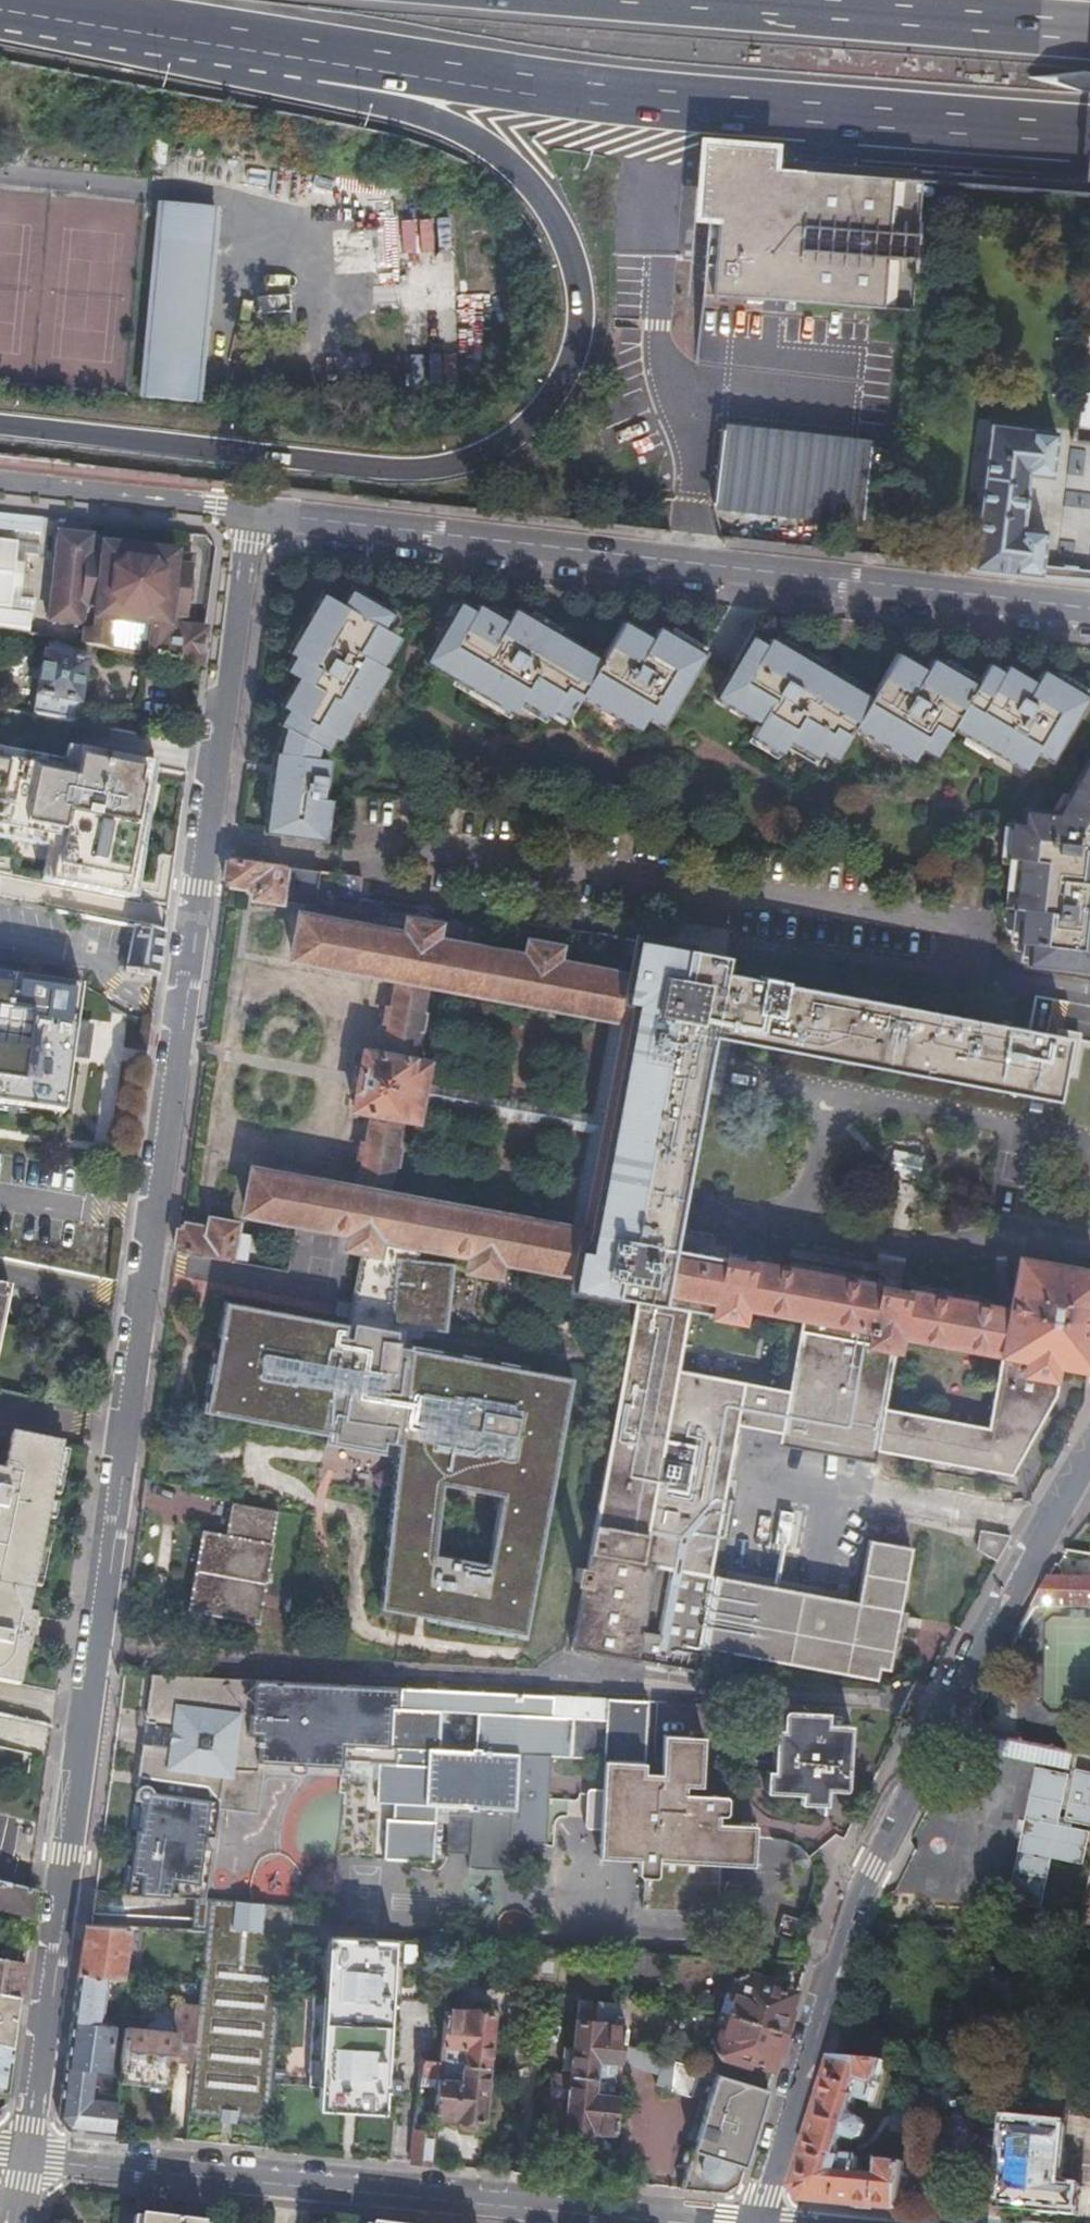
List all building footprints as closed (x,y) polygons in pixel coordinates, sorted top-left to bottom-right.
[(702,221),(695,299),(906,318),(916,176),(747,161),(746,171),(727,170),(723,171),(719,173),(716,176),(715,180),(711,222),(702,221)] [(208,212),(151,206),(129,395),(187,401),(208,212)] [(456,217),(396,219),(402,388),(462,386),(456,217)] [(290,294),(257,293),(257,313),(290,314),(290,294)] [(1039,575),(1040,565),(1043,530),(1022,527),(1029,478),(1049,479),(1053,429),(990,421),(977,567),(1039,575)] [(718,430),(711,504),(861,521),(869,446),(718,430)] [(82,618),(79,646),(103,650),(107,628),(110,628),(111,624),(150,629),(147,645),(139,644),(137,657),(196,668),(201,633),(180,631),(183,607),(188,572),(186,571),(187,560),(172,558),(173,556),(160,554),(160,549),(157,549),(156,554),(116,549),(116,544),(113,544),(112,549),(99,548),(99,550),(86,548),(86,546),(89,546),(89,543),(87,543),(86,541),(84,540),(84,537),(82,537),(81,540),(61,537),(62,535),(59,535),(59,537),(56,537),(56,539),(54,539),(54,541),(56,542),(53,561),(51,561),(51,564),(53,564),(53,568),(50,567),(50,569),(52,570),(50,589),(47,589),(47,592),(49,592),(49,596),(46,597),(46,599),(48,599),(46,618),(44,618),(43,620),(46,621),(45,623),(47,624),(47,626),(51,627),(51,624),(71,626),(71,629),(74,629),(74,627),(77,627),(78,617),(82,618)] [(28,629),(30,610),(16,609),(22,540),(0,538),(0,627),(28,629)] [(1039,575),(1043,575),(1089,580),(1089,570),(1079,569),(1079,566),(1065,564),(1064,568),(1040,565),(1039,575)] [(379,667),(396,637),(400,630),(385,622),(389,615),(349,592),(341,605),(322,595),(288,654),(293,657),(285,671),(296,678),(280,706),(286,710),(278,725),(283,728),(278,753),(275,753),(264,830),(323,840),(327,800),(321,799),(326,760),(315,757),(316,746),(323,750),(331,737),(336,739),(353,713),(357,714),(384,670),(379,667)] [(441,618),(447,622),(425,661),(453,678),(450,684),(507,718),(514,705),(543,722),(546,716),(561,724),(578,695),(637,728),(644,716),(659,723),(701,653),(705,646),(671,627),(668,634),(656,627),(650,637),(621,622),(599,660),(556,635),(559,628),(530,611),(526,617),(512,609),(509,615),(491,605),(487,611),(476,605),(473,610),(459,603),(457,606),(450,602),(441,618)] [(945,659),(942,665),(930,658),(923,669),(896,654),(872,692),(783,641),(779,647),(767,640),(764,646),(750,637),(714,699),(756,724),(749,736),(750,736),(746,743),(775,760),(783,748),(812,765),(819,752),(833,760),(853,728),(911,761),(918,749),(933,757),(950,727),(965,735),(962,742),(991,759),(995,752),(1024,769),(1034,750),(1049,758),(1089,691),(1056,672),(1053,678),(1041,672),(1034,683),(1004,666),(1001,673),(986,664),(978,678),(945,659)] [(42,654),(31,713),(76,722),(86,663),(42,654)] [(44,850),(37,884),(134,903),(152,768),(63,750),(60,765),(0,753),(0,841),(44,850)] [(1086,764),(1055,815),(1022,812),(1021,822),(1020,824),(1013,823),(1009,859),(1016,860),(1011,910),(1021,910),(1019,919),(1015,919),(1012,943),(1026,944),(1024,963),(1089,971),(1089,766),(1086,764)] [(226,859),(222,885),(255,889),(254,894),(342,908),(342,911),(373,916),(374,910),(356,907),(357,899),(356,899),(358,878),(232,859),(226,859)] [(707,1574),(734,1425),(778,1432),(776,1443),(871,1461),(873,1450),(1008,1475),(1052,1397),(1056,1376),(1048,1374),(1050,1361),(1085,1369),(1089,1326),(1089,1273),(1016,1260),(1006,1310),(669,1247),(708,1036),(723,1038),(734,977),(720,974),(719,981),(647,967),(644,982),(552,964),(554,950),(527,945),(524,959),(430,942),(433,928),(406,923),(403,937),(297,918),(290,958),(395,978),(380,1057),(361,1053),(351,1106),(370,1111),(355,1190),(249,1171),(242,1211),(348,1232),(346,1245),(350,1246),(367,1249),(373,1250),(375,1236),(469,1254),(467,1268),(495,1273),(498,1259),(574,1273),(572,1288),(631,1300),(628,1313),(593,1510),(580,1581),(569,1647),(699,1671),(703,1647),(875,1679),(877,1667),(887,1668),(910,1547),(867,1539),(855,1601),(707,1574)] [(122,974),(155,979),(161,935),(130,929),(122,974)] [(723,1038),(1055,1100),(1057,1091),(1084,1096),(1089,1064),(1089,1007),(1051,1000),(1045,1033),(781,985),(781,982),(757,978),(756,981),(734,977),(723,1038)] [(68,1060),(63,1059),(68,1024),(73,1025),(78,988),(0,978),(0,1106),(60,1114),(68,1060)] [(1004,998),(1004,993),(976,989),(975,995),(1004,998)] [(63,1059),(68,1060),(85,1062),(90,1027),(73,1025),(68,1024),(63,1059)] [(177,1224),(173,1250),(227,1260),(232,1233),(233,1226),(206,1221),(204,1229),(177,1224)] [(249,1236),(232,1233),(227,1260),(244,1263),(249,1236)] [(365,1260),(367,1249),(350,1246),(348,1257),(365,1260)] [(4,1289),(9,1290),(9,1288),(0,1286),(0,1306),(4,1289)] [(244,1294),(221,1408),(416,1439),(395,1605),(542,1633),(590,1376),(416,1339),(416,1329),(244,1294)] [(15,1687),(30,1616),(23,1615),(58,1446),(7,1436),(0,1472),(0,1684),(15,1687)] [(274,1510),(227,1501),(221,1535),(198,1532),(184,1613),(254,1623),(269,1543),(268,1542),(274,1510)] [(809,1538),(812,1515),(779,1511),(774,1545),(792,1548),(794,1536),(809,1538)] [(994,1560),(1007,1536),(977,1531),(975,1548),(994,1560)] [(1029,1608),(1089,1608),(1089,1559),(1056,1559),(1048,1574),(1029,1608)] [(504,1646),(504,1661),(526,1662),(526,1647),(504,1646)] [(643,1774),(647,1702),(604,1699),(604,1704),(550,1701),(550,1696),(149,1674),(142,1722),(147,1722),(151,1723),(148,1746),(139,1744),(119,1894),(192,1898),(202,1898),(203,1885),(208,1849),(195,1848),(197,1834),(210,1836),(214,1807),(254,1812),(260,1769),(255,1768),(255,1761),(291,1763),(290,1771),(297,1773),(303,1771),(304,1763),(340,1765),(340,1759),(375,1760),(374,1800),(390,1802),(389,1817),(383,1817),(381,1857),(430,1859),(433,1814),(438,1815),(442,1820),(444,1825),(444,1841),(442,1841),(442,1851),(465,1853),(465,1867),(505,1869),(506,1841),(546,1843),(551,1753),(606,1756),(605,1791),(595,1791),(590,1794),(589,1798),(588,1829),(590,1832),(591,1833),(602,1834),(601,1861),(635,1863),(635,1875),(637,1877),(643,1878),(642,1908),(714,1911),(716,1865),(746,1865),(747,1825),(718,1822),(718,1815),(722,1815),(725,1813),(727,1811),(727,1800),(724,1796),(684,1795),(685,1786),(700,1786),(701,1737),(660,1735),(659,1775),(643,1774)] [(828,1711),(781,1709),(778,1729),(773,1728),(769,1770),(763,1769),(762,1791),(797,1794),(798,1797),(824,1799),(824,1796),(837,1797),(840,1797),(842,1796),(843,1795),(845,1786),(849,1727),(827,1725),(828,1711)] [(1053,1749),(987,1735),(984,1750),(1069,1768),(1072,1753),(1053,1749)] [(1036,1767),(1008,1901),(1040,1907),(1051,1857),(1083,1863),(1089,1831),(1071,1827),(1072,1821),(1089,1824),(1089,1772),(1075,1769),(1065,1818),(1059,1817),(1068,1774),(1036,1767)] [(749,1871),(793,1882),(802,1848),(758,1837),(749,1871)] [(32,1894),(0,1887),(0,1914),(28,1920),(32,1894)] [(188,1929),(202,1930),(203,1930),(206,1899),(202,1898),(192,1898),(188,1929)] [(197,1984),(190,2061),(185,2114),(267,2121),(284,1935),(285,1923),(302,1924),(303,1904),(206,1899),(203,1930),(202,1930),(197,1984)] [(76,1973),(103,1976),(119,1977),(119,1976),(126,1926),(83,1923),(76,1973)] [(174,1981),(197,1984),(202,1930),(188,1929),(179,1929),(174,1981)] [(449,1943),(325,1937),(322,1995),(312,1994),(308,2086),(317,2087),(316,2109),(381,2114),(383,2091),(395,2092),(396,2079),(393,2078),(398,2002),(443,2005),(449,1943)] [(25,1946),(0,1942),(0,1964),(22,1968),(25,1946)] [(17,2004),(22,1968),(0,1964),(0,2000),(17,2004)] [(787,2019),(790,2009),(785,2007),(790,1991),(771,1985),(768,1978),(741,1970),(735,1973),(728,1994),(733,1996),(727,2013),(783,2031),(787,2019)] [(69,2020),(97,2023),(103,1976),(76,1973),(69,2020)] [(117,2072),(117,2078),(117,2080),(168,2085),(171,2059),(190,2061),(197,1984),(174,1981),(129,1978),(127,1995),(171,2000),(168,2031),(123,2027),(117,2072)] [(0,2000),(0,2052),(10,2055),(17,2004),(0,2000)] [(621,2026),(623,2006),(599,2003),(598,2023),(573,2021),(569,2074),(616,2079),(618,2062),(619,2046),(621,2026)] [(461,2064),(483,2066),(488,2014),(442,2009),(439,2043),(463,2045),(461,2064)] [(777,2053),(783,2031),(727,2013),(722,2031),(717,2030),(711,2048),(716,2059),(738,2066),(747,2061),(766,2066),(772,2051),(777,2053)] [(96,2070),(106,2071),(112,2024),(97,2023),(69,2020),(63,2066),(96,2070)] [(619,2046),(618,2062),(656,2074),(661,2058),(619,2046)] [(4,2099),(10,2055),(0,2052),(0,2098),(4,2099)] [(671,2061),(661,2058),(656,2074),(653,2085),(670,2090),(670,2091),(689,2097),(696,2077),(698,2070),(678,2063),(671,2061)] [(419,2059),(418,2074),(434,2075),(436,2061),(419,2059)] [(872,2104),(884,2063),(832,2059),(814,2116),(792,2186),(801,2200),(896,2209),(901,2164),(877,2161),(874,2176),(856,2173),(857,2159),(838,2153),(843,2135),(854,2138),(861,2138),(864,2126),(862,2121),(849,2116),(855,2099),(872,2104)] [(478,2120),(483,2066),(461,2064),(460,2080),(435,2078),(431,2114),(455,2116),(455,2118),(478,2120)] [(94,2085),(96,2070),(63,2066),(56,2116),(66,2128),(110,2133),(114,2102),(93,2099),(94,2085)] [(712,2074),(698,2070),(696,2077),(710,2082),(712,2074)] [(616,2079),(569,2074),(554,2072),(552,2086),(536,2084),(532,2116),(550,2118),(551,2113),(558,2114),(558,2126),(586,2129),(611,2131),(616,2079)] [(710,2082),(678,2188),(722,2192),(736,2182),(765,2090),(712,2074),(710,2082)] [(1066,2109),(1066,2103),(1010,2097),(1008,2121),(1005,2121),(1003,2145),(995,2145),(992,2176),(1000,2178),(998,2202),(1074,2208),(1076,2182),(1058,2180),(1060,2161),(1070,2162),(1072,2147),(1089,2148),(1089,2111),(1066,2109)] [(892,2133),(905,2135),(908,2113),(894,2111),(892,2133)] [(584,2151),(592,2151),(609,2153),(611,2131),(586,2129),(584,2151)] [(410,2130),(407,2162),(427,2164),(430,2132),(410,2130)]
